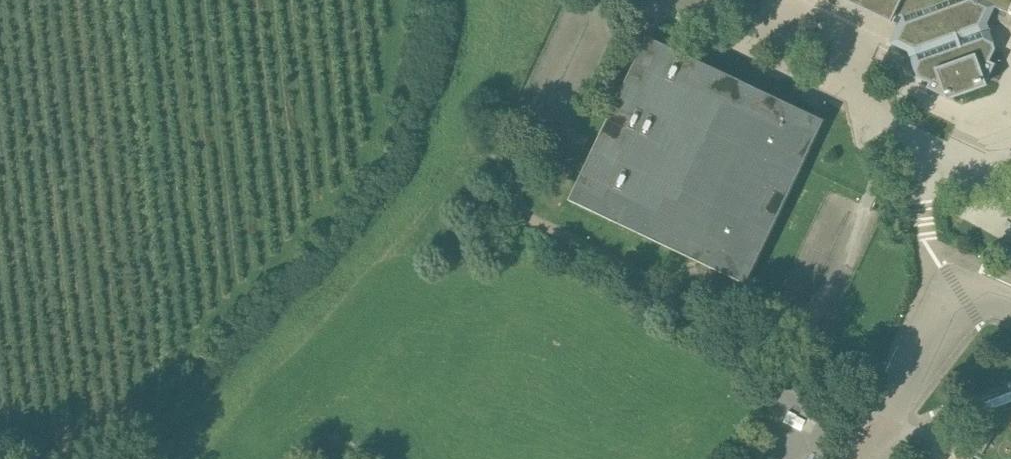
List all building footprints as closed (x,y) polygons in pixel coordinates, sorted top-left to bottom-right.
[(893,23),(896,14),(904,18),(891,43),(905,50),(909,52),(918,78),(930,84),(928,89),(947,98),(987,84),(996,65),(991,62),(997,49),(988,24),(990,20),(989,20),(995,7),(1010,15),(1010,0),(844,0),(893,23)] [(713,42),(698,43),(699,58),(714,57),(713,42)] [(803,119),(647,45),(599,147),(569,209),(745,293),(823,129),(803,119)]
